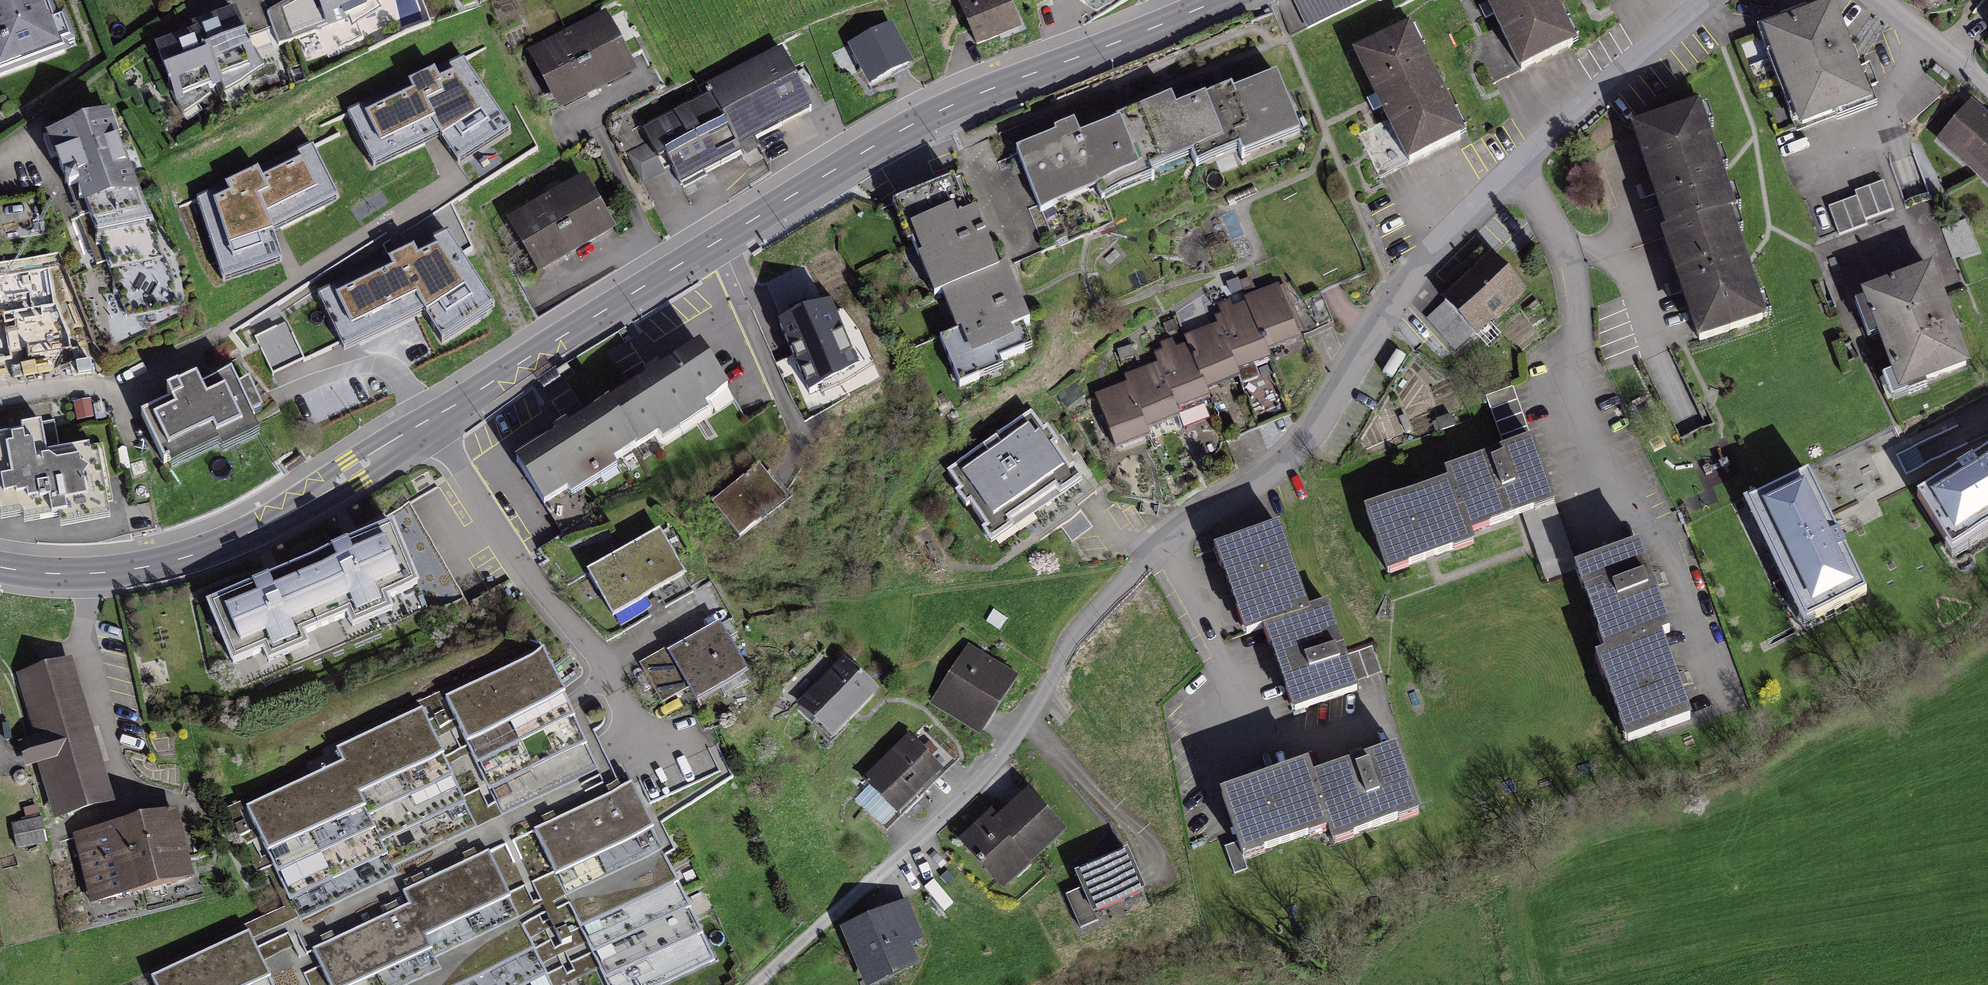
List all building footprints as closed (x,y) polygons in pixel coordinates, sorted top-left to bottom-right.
[(62,44),(46,0),(0,0),(0,66),(62,44)] [(325,12),(358,0),(321,0),(325,12)] [(964,3),(982,49),(1029,31),(1017,0),(972,0),(964,3)] [(1312,33),(1385,0),(1297,0),(1312,33)] [(1524,74),(1584,46),(1562,0),(1488,0),(1524,74)] [(1839,3),(1767,31),(1807,134),(1879,106),(1839,3)] [(239,8),(198,23),(201,32),(220,83),(261,68),(239,8)] [(609,13),(571,32),(603,94),(641,75),(609,13)] [(898,26),(855,47),(877,89),(919,67),(898,26)] [(1416,27),(1359,54),(1414,168),(1471,141),(1416,27)] [(201,32),(159,47),(180,105),(222,89),(220,83),(201,32)] [(571,32),(533,51),(565,114),(603,94),(571,32)] [(465,45),(339,104),(371,170),(438,138),(463,168),(521,127),(465,45)] [(719,98),(657,130),(685,186),(745,156),(741,149),(817,111),(787,53),(714,89),(719,98)] [(1235,90),(1178,111),(1194,154),(1200,167),(1243,151),(1247,160),(1303,139),(1280,78),(1237,94),(1235,90)] [(1939,143),(1987,183),(1987,109),(1975,98),(1939,143)] [(1121,126),(1084,140),(1103,189),(1194,154),(1178,111),(1173,99),(1119,120),(1121,126)] [(132,166),(107,103),(42,128),(67,192),(132,166)] [(1743,211),(1707,103),(1637,127),(1673,234),(1738,212),(1743,211)] [(1058,138),(1019,153),(1042,212),(1103,189),(1084,140),(1078,125),(1056,133),(1058,138)] [(311,133),(188,188),(219,280),(288,258),(276,224),(339,192),(311,133)] [(157,230),(132,166),(67,192),(92,255),(157,230)] [(551,199),(582,253),(619,231),(589,177),(551,199)] [(967,178),(901,205),(937,294),(944,291),(1003,267),(967,178)] [(1839,235),(1897,216),(1886,185),(1829,203),(1839,235)] [(513,220),(544,274),(582,253),(551,199),(513,220)] [(1774,318),(1738,212),(1673,234),(1668,235),(1704,341),(1774,318)] [(448,220),(306,287),(340,356),(424,316),(443,343),(506,300),(448,220)] [(182,294),(157,230),(92,255),(117,319),(182,294)] [(1532,292),(1496,253),(1445,300),(1482,339),(1532,292)] [(1003,267),(944,291),(960,330),(943,338),(964,389),(1008,371),(1003,359),(1037,346),(1028,325),(1037,322),(1012,263),(1003,267)] [(1867,294),(1907,396),(1979,369),(1939,266),(1867,294)] [(50,274),(1,282),(10,341),(60,334),(50,274)] [(1273,353),(1306,340),(1284,284),(1250,297),(1253,304),(1273,353)] [(1275,360),(1273,353),(1253,304),(1220,317),(1223,324),(1242,373),(1275,360)] [(1245,380),(1242,373),(1223,324),(1190,337),(1192,344),(1212,393),(1245,380)] [(847,328),(788,356),(807,395),(852,373),(844,358),(858,351),(847,328)] [(1215,399),(1212,393),(1192,344),(1159,357),(1162,364),(1182,413),(1215,399)] [(706,347),(613,404),(641,451),(663,437),(668,445),(720,414),(715,405),(734,393),(706,347)] [(1184,419),(1182,413),(1162,364),(1129,377),(1132,384),(1151,432),(1184,419)] [(235,374),(205,387),(201,377),(170,391),(175,401),(146,415),(168,463),(258,422),(255,417),(265,413),(252,384),(242,388),(235,374)] [(1154,439),(1151,432),(1132,384),(1099,397),(1121,452),(1154,439)] [(613,404),(520,461),(565,534),(596,515),(580,488),(641,451),(613,404)] [(1036,416),(950,475),(998,544),(1084,485),(1036,416)] [(114,516),(102,444),(60,450),(57,428),(0,437),(0,504),(2,519),(59,510),(61,524),(114,516)] [(1474,538),(1560,506),(1536,441),(1450,473),(1453,481),(1474,538)] [(1922,497),(1958,556),(1987,537),(1987,456),(1922,497)] [(767,463),(719,501),(748,538),(796,500),(767,463)] [(1752,498),(1814,625),(1880,593),(1818,466),(1752,498)] [(1477,547),(1474,538),(1453,481),(1368,513),(1393,578),(1477,547)] [(423,529),(455,513),(442,487),(410,503),(423,529)] [(399,521),(305,561),(333,625),(427,585),(399,521)] [(1284,525),(1217,549),(1250,638),(1267,631),(1316,614),(1284,525)] [(666,527),(629,548),(655,596),(693,575),(666,527)] [(1673,634),(1643,547),(1580,569),(1610,656),(1666,636),(1673,634)] [(629,548),(591,569),(618,616),(655,596),(629,548)] [(305,561),(212,602),(240,665),(333,625),(305,561)] [(1316,614),(1267,631),(1298,718),(1364,694),(1333,608),(1316,614)] [(753,672),(725,622),(674,650),(702,700),(753,672)] [(1697,724),(1666,636),(1610,656),(1600,659),(1631,747),(1697,724)] [(1024,682),(971,648),(934,706),(987,740),(1024,682)] [(841,740),(887,695),(849,655),(802,701),(841,740)] [(454,702),(507,814),(604,768),(551,656),(454,702)] [(687,701),(666,656),(645,666),(665,711),(687,701)] [(116,803),(73,660),(14,678),(57,821),(116,803)] [(348,767),(395,869),(483,829),(429,713),(341,753),(348,767)] [(887,834),(956,767),(922,732),(853,799),(887,834)] [(1404,753),(1316,783),(1334,836),(1338,848),(1426,819),(1404,753)] [(252,811),(304,923),(400,879),(395,869),(348,767),(252,811)] [(1312,769),(1226,798),(1248,865),(1334,836),(1316,783),(1312,769)] [(610,984),(665,984),(717,960),(632,786),(536,832),(610,984)] [(996,812),(962,842),(1008,892),(1072,834),(1034,792),(1003,819),(996,812)] [(183,809),(75,836),(93,907),(201,880),(183,809)] [(44,821),(13,826),(17,854),(48,849),(44,821)] [(1133,850),(1079,874),(1099,919),(1153,895),(1133,850)] [(450,984),(552,984),(491,858),(408,897),(414,911),(450,984)] [(844,931),(867,984),(882,984),(924,967),(915,946),(927,941),(911,903),(844,931)] [(332,984),(450,984),(414,911),(318,956),(332,984)] [(157,984),(278,984),(256,937),(156,983),(157,984)]
